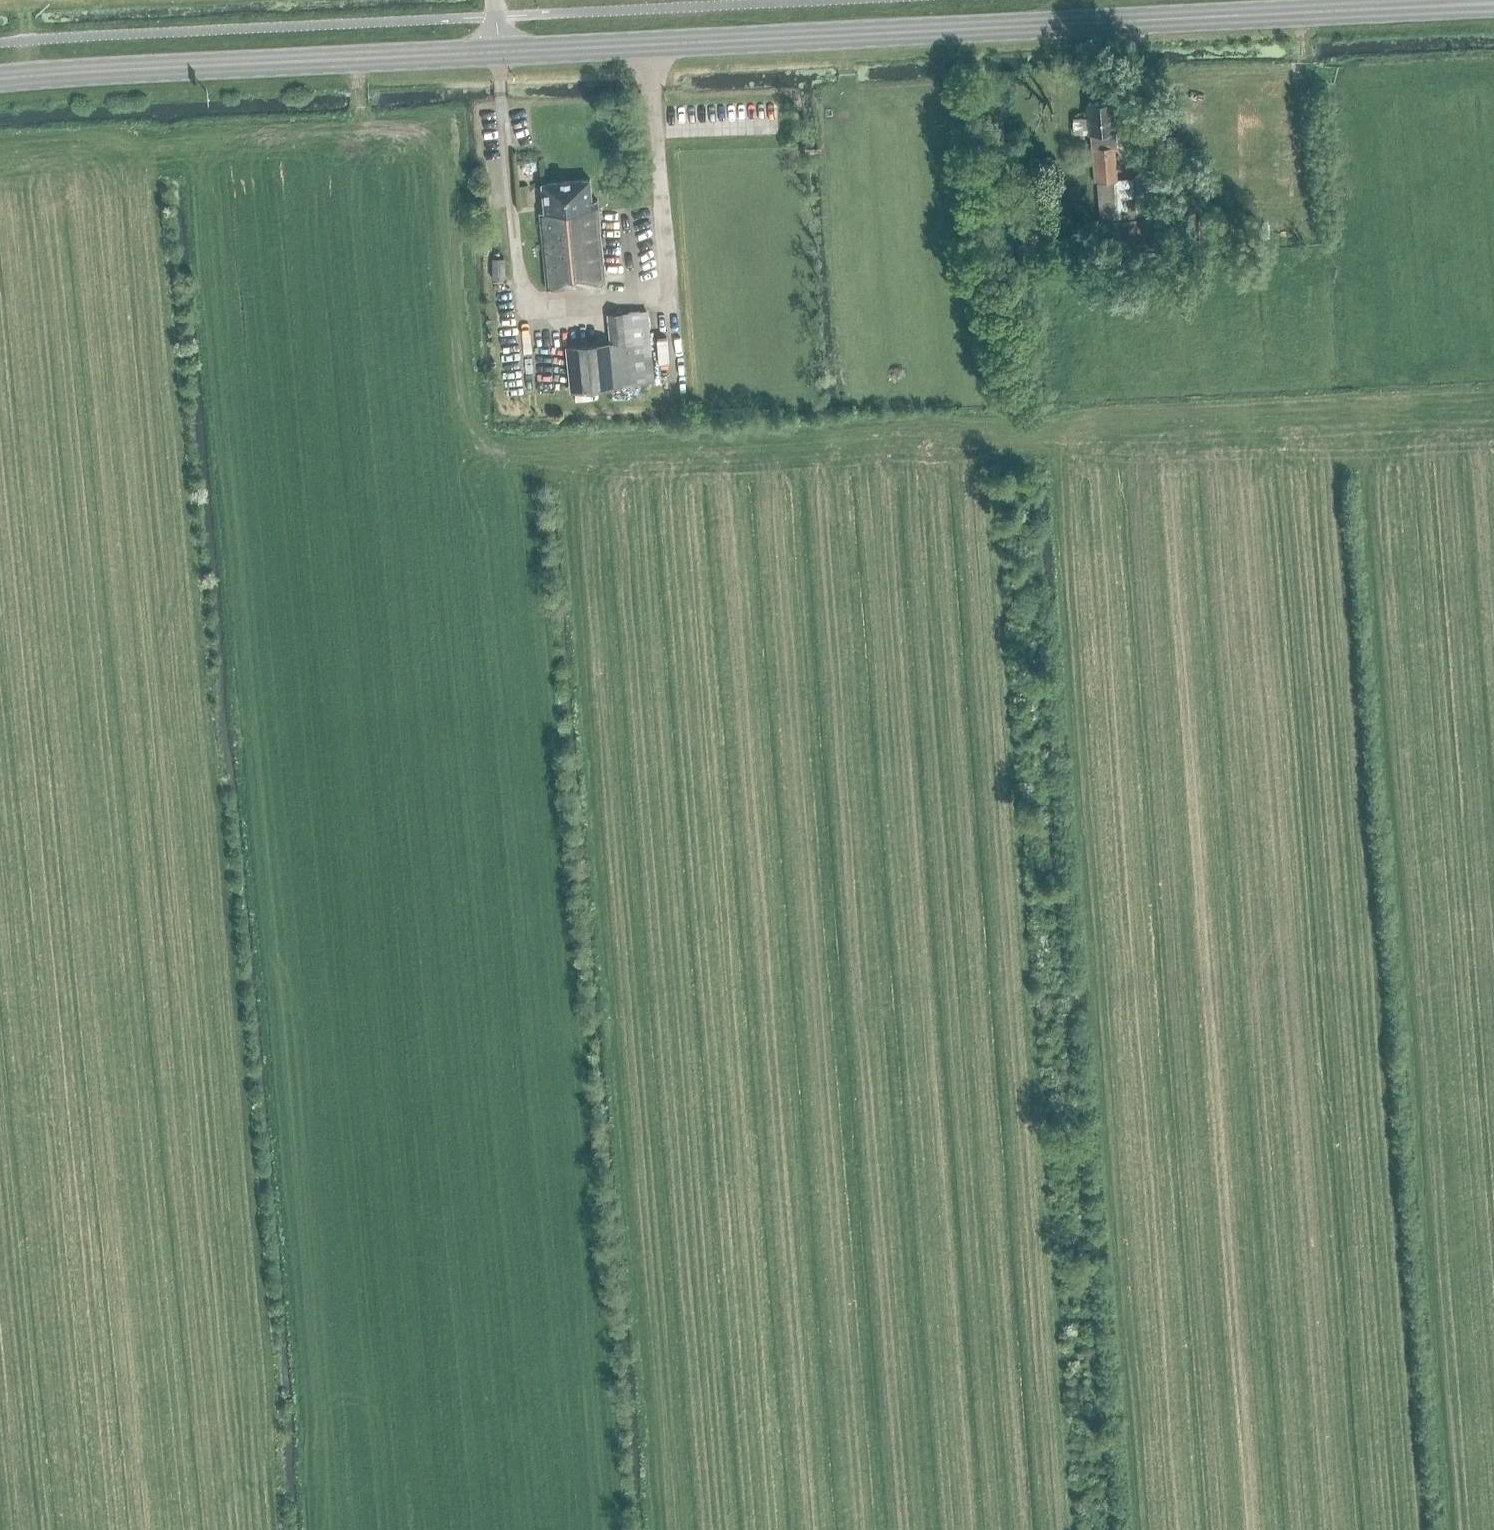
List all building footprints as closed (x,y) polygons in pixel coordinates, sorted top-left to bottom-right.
[(1087,102),(1088,132),(1094,132),(1103,252),(1153,249),(1154,231),(1174,231),(1172,216),(1155,216),(1153,175),(1133,175),(1135,178),(1116,179),(1114,101),(1087,102)] [(542,212),(548,289),(607,285),(600,199),(593,200),(592,180),(545,184),(547,212),(542,212)] [(506,278),(504,258),(490,259),(493,280),(506,278)] [(649,382),(641,311),(608,315),(610,341),(567,345),(572,393),(631,386),(631,384),(649,382)]
